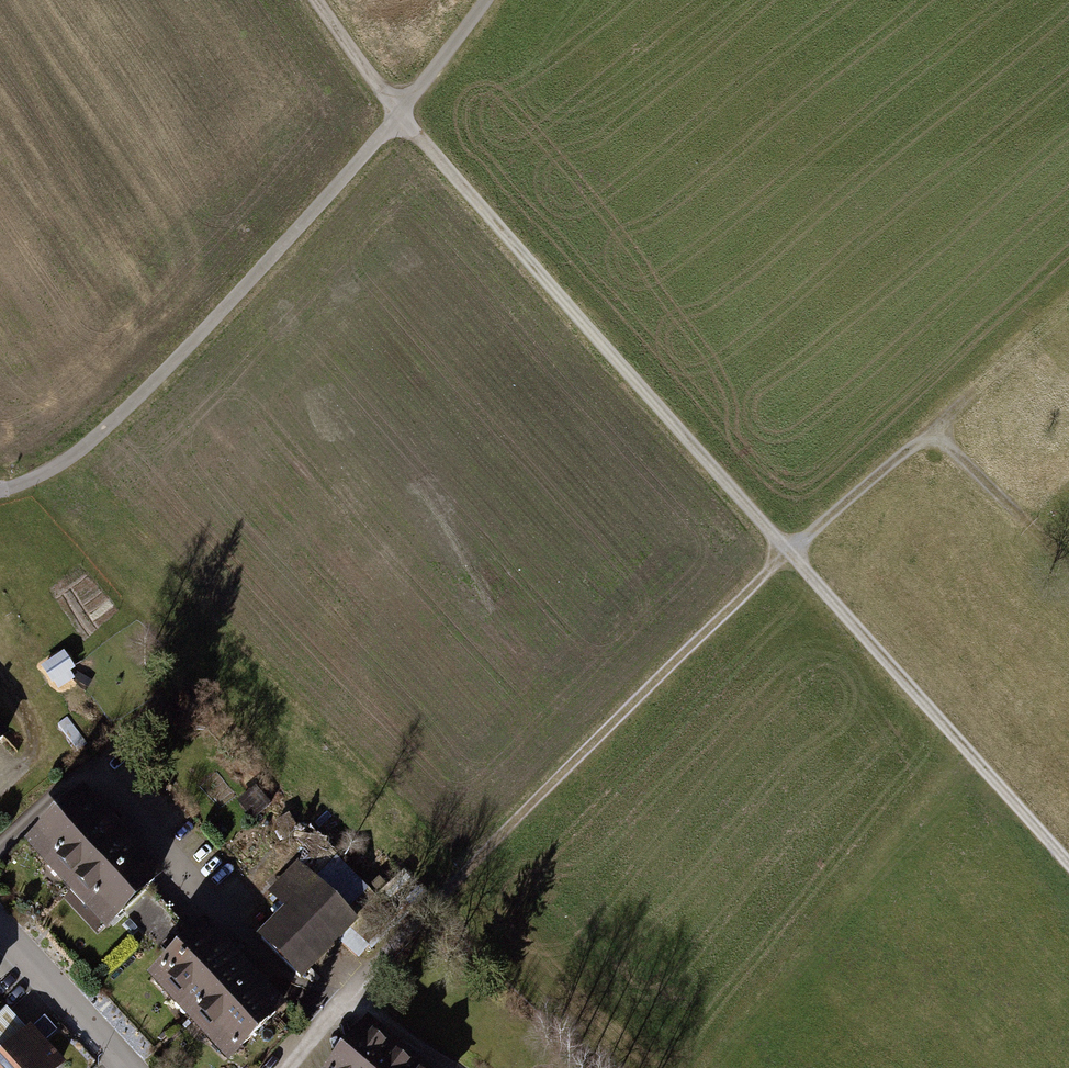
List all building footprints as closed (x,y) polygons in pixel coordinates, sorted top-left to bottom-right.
[(82,795),(31,843),(107,924),(158,876),(82,795)] [(262,935),(304,975),(355,922),(314,882),(262,935)] [(205,926),(154,974),(231,1057),(283,1010),(205,926)] [(369,1027),(335,1067),(418,1067),(369,1027)] [(60,1063),(30,1030),(0,1057),(0,1067),(54,1067),(60,1063)]
